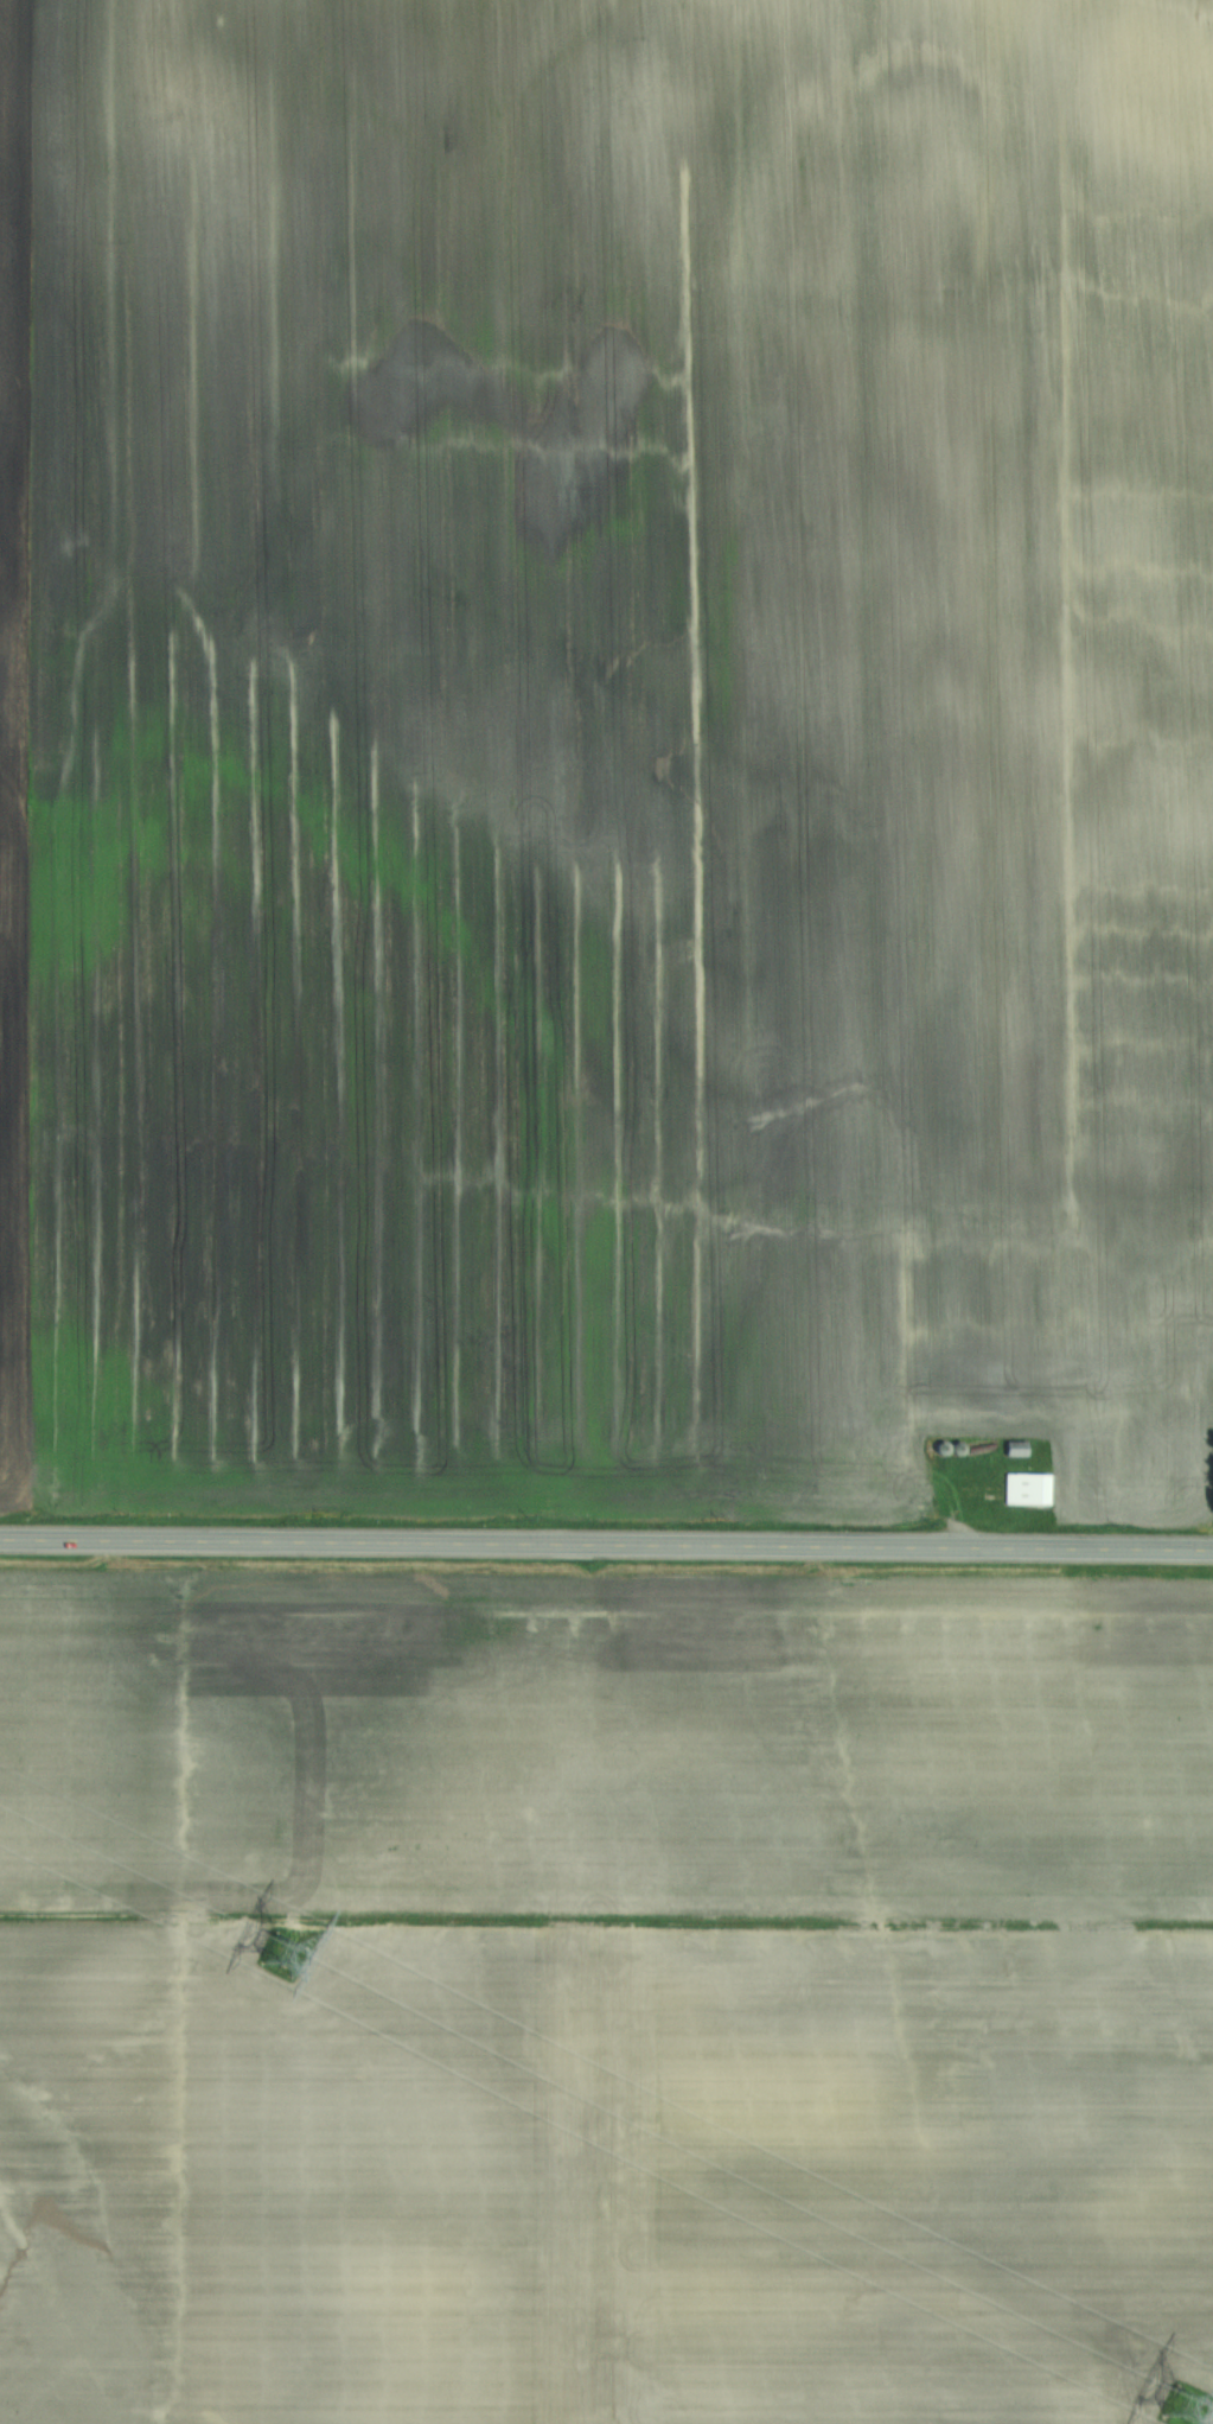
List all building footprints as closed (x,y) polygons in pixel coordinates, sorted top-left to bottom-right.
[(1030,1456),(1030,1442),(1009,1442),(1009,1456),(1030,1456)] [(1051,1505),(1051,1474),(1008,1474),(1008,1505),(1051,1505)]
